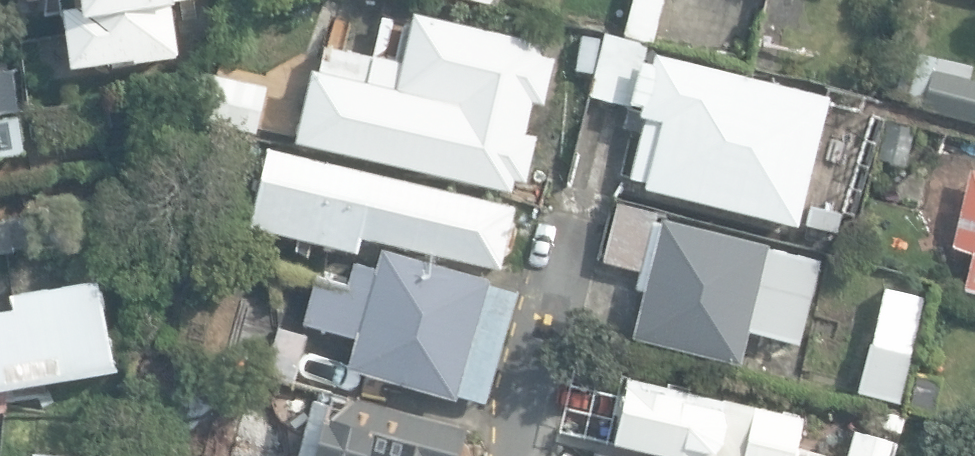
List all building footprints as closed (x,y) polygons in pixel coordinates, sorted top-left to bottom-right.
[(69,6),(56,4),(67,70),(180,51),(171,0),(68,0),(69,6)] [(369,48),(316,43),(292,139),(523,189),(560,38),(413,12),(408,24),(374,22),(369,48)] [(834,92),(650,47),(633,114),(644,116),(629,175),(646,179),(642,196),(799,235),(834,92)] [(933,66),(925,104),(974,115),(974,75),(933,66)] [(498,264),(514,199),(260,138),(238,224),(352,252),(357,230),(498,264)] [(972,168),(952,245),(973,252),(966,283),(974,286),(974,169),(972,168)] [(821,259),(614,202),(597,262),(644,275),(627,339),(731,367),(743,324),(799,339),(821,259)] [(19,249),(16,217),(0,219),(0,251),(19,249)] [(456,400),(493,283),(384,249),(377,270),(348,261),(341,283),(319,276),(303,324),(348,339),(340,363),(456,400)] [(107,370),(90,277),(8,292),(10,305),(0,307),(0,389),(107,370)] [(918,296),(874,286),(850,394),(894,404),(918,296)] [(803,413),(620,369),(602,438),(674,455),(792,455),(803,413)] [(317,389),(301,455),(232,438),(228,455),(464,455),(471,426),(317,389)] [(857,425),(849,455),(895,455),(900,435),(857,425)] [(584,443),(581,455),(636,455),(584,443)]
